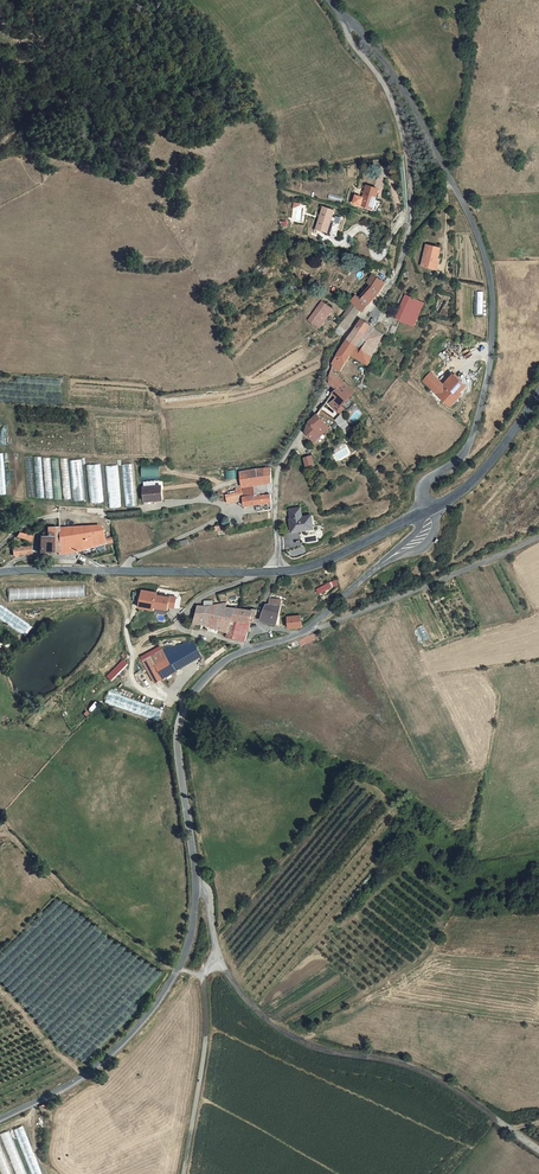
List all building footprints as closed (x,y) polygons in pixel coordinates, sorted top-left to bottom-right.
[(380,208),(383,198),(377,196),(380,186),(368,182),(364,195),(357,192),(354,200),(362,202),(372,206),(380,208)] [(292,221),(303,221),(303,203),(293,202),(292,221)] [(330,208),(318,204),(310,226),(330,233),(335,216),(328,214),(330,208)] [(440,254),(438,254),(440,246),(425,243),(420,264),(437,267),(440,254)] [(370,285),(375,276),(369,272),(364,281),(370,285)] [(353,296),(349,300),(358,306),(361,309),(380,285),(382,282),(375,276),(370,285),(358,299),(353,296)] [(422,304),(402,294),(395,312),(387,329),(392,332),(397,320),(411,327),(422,304)] [(318,299),(306,318),(318,326),(330,307),(318,299)] [(341,320),(337,324),(343,329),(344,328),(357,308),(349,301),(339,318),(341,320)] [(350,331),(359,337),(368,325),(359,319),(358,319),(350,331)] [(350,331),(346,338),(371,351),(380,333),(368,325),(359,337),(350,331)] [(353,353),(366,360),(371,351),(346,338),(332,358),(330,365),(338,368),(344,356),(350,347),(355,350),(353,353)] [(325,381),(335,389),(341,381),(328,372),(325,381)] [(448,404),(465,386),(453,374),(443,384),(430,372),(422,380),(448,404)] [(339,404),(352,389),(341,381),(335,389),(330,393),(329,393),(333,396),(327,403),(338,412),(342,407),(339,404)] [(450,406),(467,388),(465,386),(448,404),(450,406)] [(303,431),(314,439),(328,425),(313,413),(311,416),(306,421),(303,431)] [(22,496),(20,455),(5,455),(7,497),(22,496)] [(314,455),(304,457),(305,467),(315,465),(314,455)] [(82,460),(70,460),(73,501),(85,500),(82,460)] [(138,505),(134,463),(122,464),(126,506),(138,505)] [(103,503),(101,464),(87,465),(89,503),(103,503)] [(142,465),(142,477),(160,476),(159,464),(142,465)] [(106,466),(109,508),(121,507),(118,465),(106,466)] [(270,494),(271,466),(240,471),(241,483),(234,484),(235,492),(242,491),(243,498),(244,504),(255,503),(256,509),(270,507),(270,500),(270,494)] [(140,502),(159,500),(157,485),(139,487),(140,502)] [(242,491),(235,492),(224,493),(225,500),(243,498),(242,491)] [(289,509),(290,518),(301,516),(300,507),(289,509)] [(289,518),(291,532),(306,530),(305,527),(312,525),(311,515),(301,516),(290,518),(289,518)] [(97,545),(110,538),(109,533),(100,537),(96,525),(44,528),(43,536),(37,536),(37,554),(56,553),(56,556),(73,553),(84,550),(97,545)] [(23,534),(16,531),(14,537),(21,540),(23,534)] [(318,593),(339,586),(337,580),(316,587),(318,593)] [(86,597),(86,586),(67,586),(67,596),(86,597)] [(144,590),(142,607),(157,609),(157,606),(171,608),(171,604),(177,605),(178,595),(172,594),(172,596),(158,594),(159,592),(144,590)] [(276,613),(277,602),(278,597),(267,597),(266,603),(264,603),(258,618),(262,621),(275,622),(276,613)] [(217,630),(224,633),(231,627),(232,621),(234,621),(235,608),(224,607),(221,605),(212,605),(211,601),(203,601),(203,606),(197,606),(193,624),(200,623),(205,625),(217,630)] [(25,636),(32,625),(0,605),(0,619),(25,636)] [(250,608),(250,610),(235,608),(234,621),(238,622),(249,623),(250,616),(252,616),(253,609),(250,608)] [(299,613),(285,616),(287,627),(301,624),(299,613)] [(249,623),(238,622),(237,628),(231,627),(224,633),(223,639),(242,643),(249,623)] [(217,630),(205,625),(203,631),(215,635),(217,630)] [(313,634),(299,640),(301,645),(316,640),(313,634)] [(168,648),(166,644),(152,650),(163,674),(197,657),(190,644),(178,650),(175,644),(168,648)] [(163,674),(152,650),(137,658),(149,681),(163,674)] [(159,721),(163,709),(108,692),(104,704),(159,721)] [(309,989),(287,999),(289,1004),(311,994),(309,989)] [(44,1105),(38,1108),(42,1115),(48,1112),(44,1105)] [(24,1125),(15,1128),(30,1173),(40,1173),(24,1125)] [(15,1173),(26,1173),(12,1130),(2,1133),(15,1173)] [(1,1173),(12,1173),(0,1142),(0,1173),(1,1173)]
